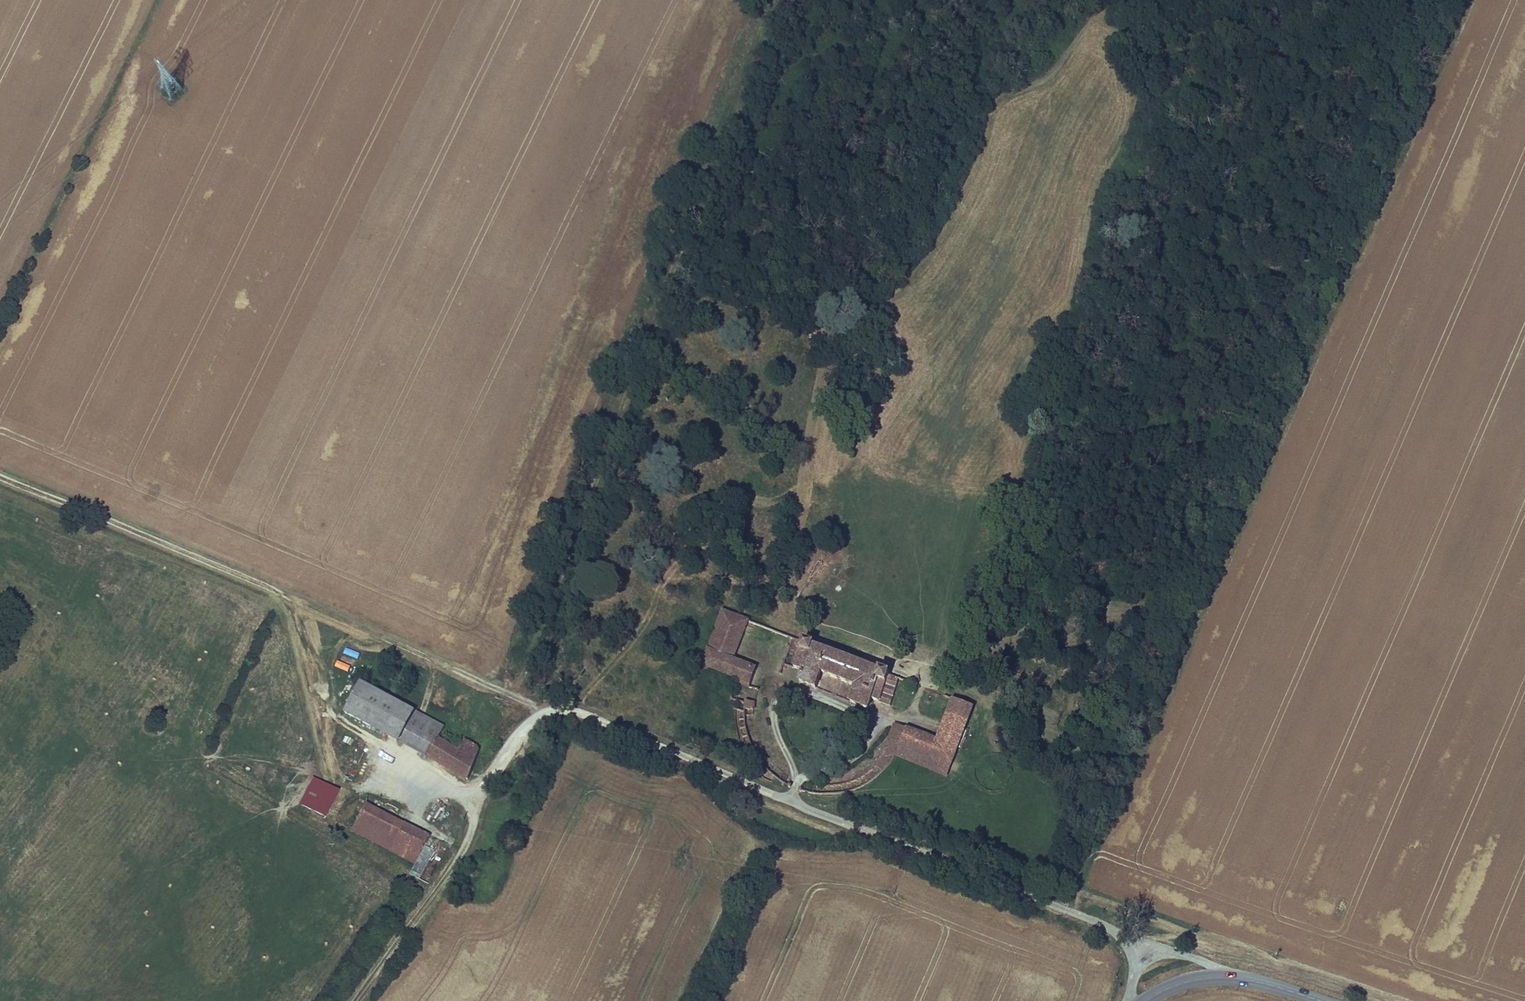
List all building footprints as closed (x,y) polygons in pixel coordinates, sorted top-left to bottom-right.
[(750,620),(723,609),(701,666),(741,681),(740,684),(750,688),(758,667),(735,659),(749,622),(750,620)] [(801,671),(798,681),(816,689),(821,673),(854,686),(849,702),(869,710),(872,699),(890,706),(899,678),(889,675),(891,671),(879,667),(879,669),(814,644),(815,642),(803,638),(802,641),(793,638),(784,664),(801,671)] [(345,714),(400,743),(417,712),(361,683),(345,714)] [(947,777),(975,707),(952,698),(937,738),(906,726),(906,728),(894,724),(884,749),(885,749),(880,758),(875,764),(882,771),(888,765),(895,756),(947,777)] [(744,709),(754,710),(755,702),(745,701),(744,709)] [(429,759),(440,739),(446,727),(417,712),(400,743),(429,759)] [(440,739),(429,759),(468,782),(482,749),(465,739),(459,750),(440,739)] [(298,806),(323,819),(337,792),(313,779),(298,806)] [(365,804),(356,821),(373,830),(367,841),(382,848),(396,820),(365,804)] [(396,820),(382,848),(415,865),(430,837),(396,820)] [(373,830),(356,821),(350,832),(367,841),(373,830)]
